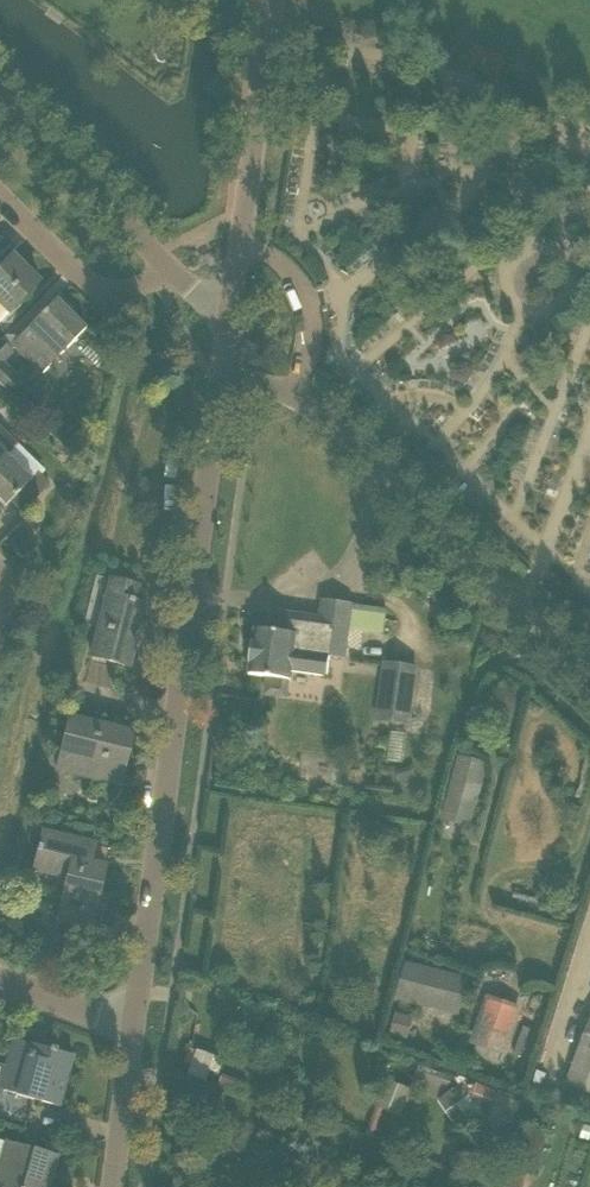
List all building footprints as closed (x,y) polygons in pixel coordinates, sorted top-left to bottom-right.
[(12,256),(0,267),(0,322),(8,313),(39,283),(12,256)] [(10,344),(41,375),(60,354),(86,329),(67,311),(62,316),(56,309),(61,304),(56,299),(10,344)] [(4,364),(0,368),(0,383),(8,391),(20,379),(4,364)] [(6,455),(17,443),(0,427),(0,462),(6,455)] [(40,476),(34,482),(6,455),(0,462),(0,502),(5,506),(10,501),(22,512),(49,484),(40,476)] [(91,657),(106,660),(129,666),(136,635),(134,634),(142,604),(133,601),(138,585),(111,578),(91,657)] [(291,680),(292,672),(329,677),(331,657),(345,659),(352,607),(325,602),(322,617),(306,614),(306,615),(291,613),(282,620),(280,632),(256,629),(250,674),(268,677),(266,695),(288,698),(290,680),(291,680)] [(411,726),(417,669),(386,664),(380,721),(411,726)] [(116,783),(116,781),(121,762),(125,763),(132,732),(69,717),(62,748),(72,750),(68,772),(116,783)] [(402,761),(406,733),(391,731),(387,759),(402,761)] [(484,763),(458,756),(449,791),(445,805),(471,812),(476,791),(483,793),(487,778),(481,776),(484,763)] [(62,895),(56,919),(91,928),(105,866),(91,862),(95,844),(42,831),(34,868),(67,875),(62,895)] [(407,969),(401,997),(457,1010),(463,982),(407,969)] [(500,1052),(518,1058),(532,1016),(505,1006),(510,992),(494,987),(472,1052),(497,1060),(500,1052)] [(409,1020),(396,1017),(392,1034),(405,1037),(409,1020)] [(566,1085),(589,1094),(589,1023),(566,1085)] [(16,1093),(16,1094),(59,1106),(73,1056),(56,1051),(57,1048),(51,1047),(50,1049),(14,1039),(6,1064),(0,1063),(0,1089),(16,1093)] [(186,1045),(182,1062),(210,1069),(214,1052),(186,1045)] [(462,1117),(472,1110),(488,1115),(485,1127),(487,1128),(481,1144),(466,1146),(469,1171),(509,1165),(506,1140),(490,1143),(494,1130),(508,1134),(518,1103),(498,1097),(499,1093),(465,1082),(447,1094),(462,1117)] [(58,1155),(7,1140),(0,1163),(0,1186),(49,1186),(58,1155)]
